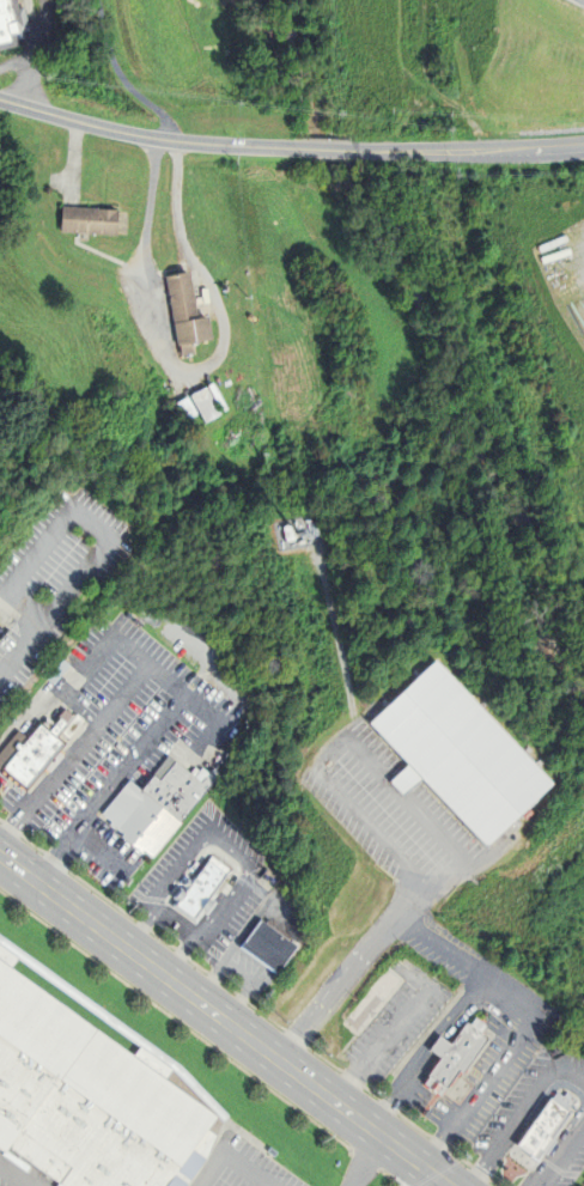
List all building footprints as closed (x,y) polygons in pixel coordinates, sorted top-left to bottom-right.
[(19,44),(0,49),(0,0),(17,0),(19,8),(25,7),(30,30),(16,34),(19,44)] [(80,207),(123,209),(121,235),(62,230),(63,206),(80,207)] [(169,275),(181,346),(183,345),(184,354),(199,352),(196,342),(218,339),(213,315),(203,317),(195,270),(169,275)] [(191,396),(209,387),(224,414),(206,422),(191,396)] [(189,397),(199,415),(185,421),(177,403),(189,397)] [(282,527),(292,524),(294,540),(286,542),(282,527)] [(370,724),(412,766),(394,783),(408,797),(425,780),(489,847),(556,783),(438,658),(370,724)] [(30,792),(69,746),(66,743),(85,720),(79,714),(77,717),(67,710),(56,723),(49,718),(44,724),(41,722),(29,736),(20,730),(0,754),(0,767),(10,776),(16,780),(30,792)] [(145,854),(124,838),(127,834),(120,827),(117,831),(111,826),(114,822),(104,815),(132,780),(144,790),(171,755),(193,773),(197,767),(202,771),(205,768),(212,774),(217,768),(219,771),(223,774),(211,790),(154,858),(147,852),(145,854)] [(174,905),(178,899),(175,896),(182,886),(187,888),(189,884),(185,882),(190,875),(194,877),(196,874),(200,876),(214,854),(232,868),(213,895),(219,900),(209,913),(206,911),(199,922),(174,905)] [(279,973),(241,944),(262,917),(300,944),(279,973)] [(211,1156),(189,1185),(59,1185),(62,1182),(10,1145),(5,1152),(0,1149),(0,933),(184,1065),(231,1115),(230,1117),(225,1123),(224,1120),(221,1118),(213,1130),(218,1133),(220,1136),(211,1156)] [(357,1032),(345,1021),(391,967),(406,979),(360,1034),(357,1032)] [(463,1072),(460,1070),(446,1089),(445,1088),(440,1095),(425,1083),(430,1077),(428,1076),(442,1057),(431,1050),(430,1051),(428,1050),(439,1034),(442,1035),(440,1036),(451,1044),(467,1021),(470,1023),(474,1017),(485,1024),(480,1032),(488,1038),(463,1072)] [(552,1096),(554,1099),(560,1091),(566,1096),(570,1090),(579,1097),(571,1109),(573,1112),(539,1160),(517,1144),(533,1124),(552,1096)]
